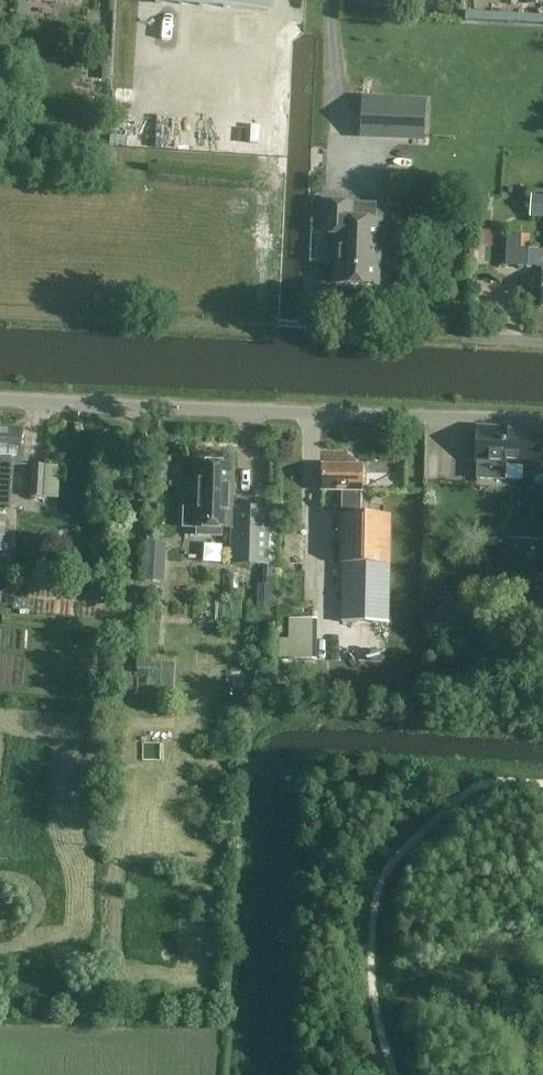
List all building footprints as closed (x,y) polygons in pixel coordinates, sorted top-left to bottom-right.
[(157,4),(269,11),(269,0),(157,0),(157,4)] [(426,101),(362,98),(360,136),(424,138),(426,101)] [(114,140),(132,140),(133,109),(115,109),(114,140)] [(205,117),(194,116),(193,140),(204,140),(205,117)] [(378,286),(381,220),(352,219),(352,204),(324,202),(322,235),(337,236),(335,285),(378,286)] [(542,269),(541,307),(542,307),(542,251),(522,250),(522,233),(509,233),(507,266),(537,268),(537,269),(542,269)] [(0,428),(0,506),(9,507),(11,465),(21,466),(23,430),(0,428)] [(542,435),(542,431),(478,428),(476,463),(478,463),(477,479),(504,481),(505,464),(541,466),(542,435)] [(197,464),(195,508),(183,507),(183,528),(230,529),(233,466),(197,464)] [(31,497),(44,498),(58,499),(60,468),(33,466),(31,497)] [(389,612),(391,517),(361,516),(361,492),(362,492),(363,467),(322,466),(321,492),(342,492),(342,515),(340,515),(339,565),(344,565),(343,611),(389,612)] [(266,511),(253,511),(237,510),(236,564),(265,565),(264,595),(258,595),(257,617),(276,617),(279,501),(266,501),(266,511)] [(166,544),(144,543),(143,581),(164,582),(166,544)]
